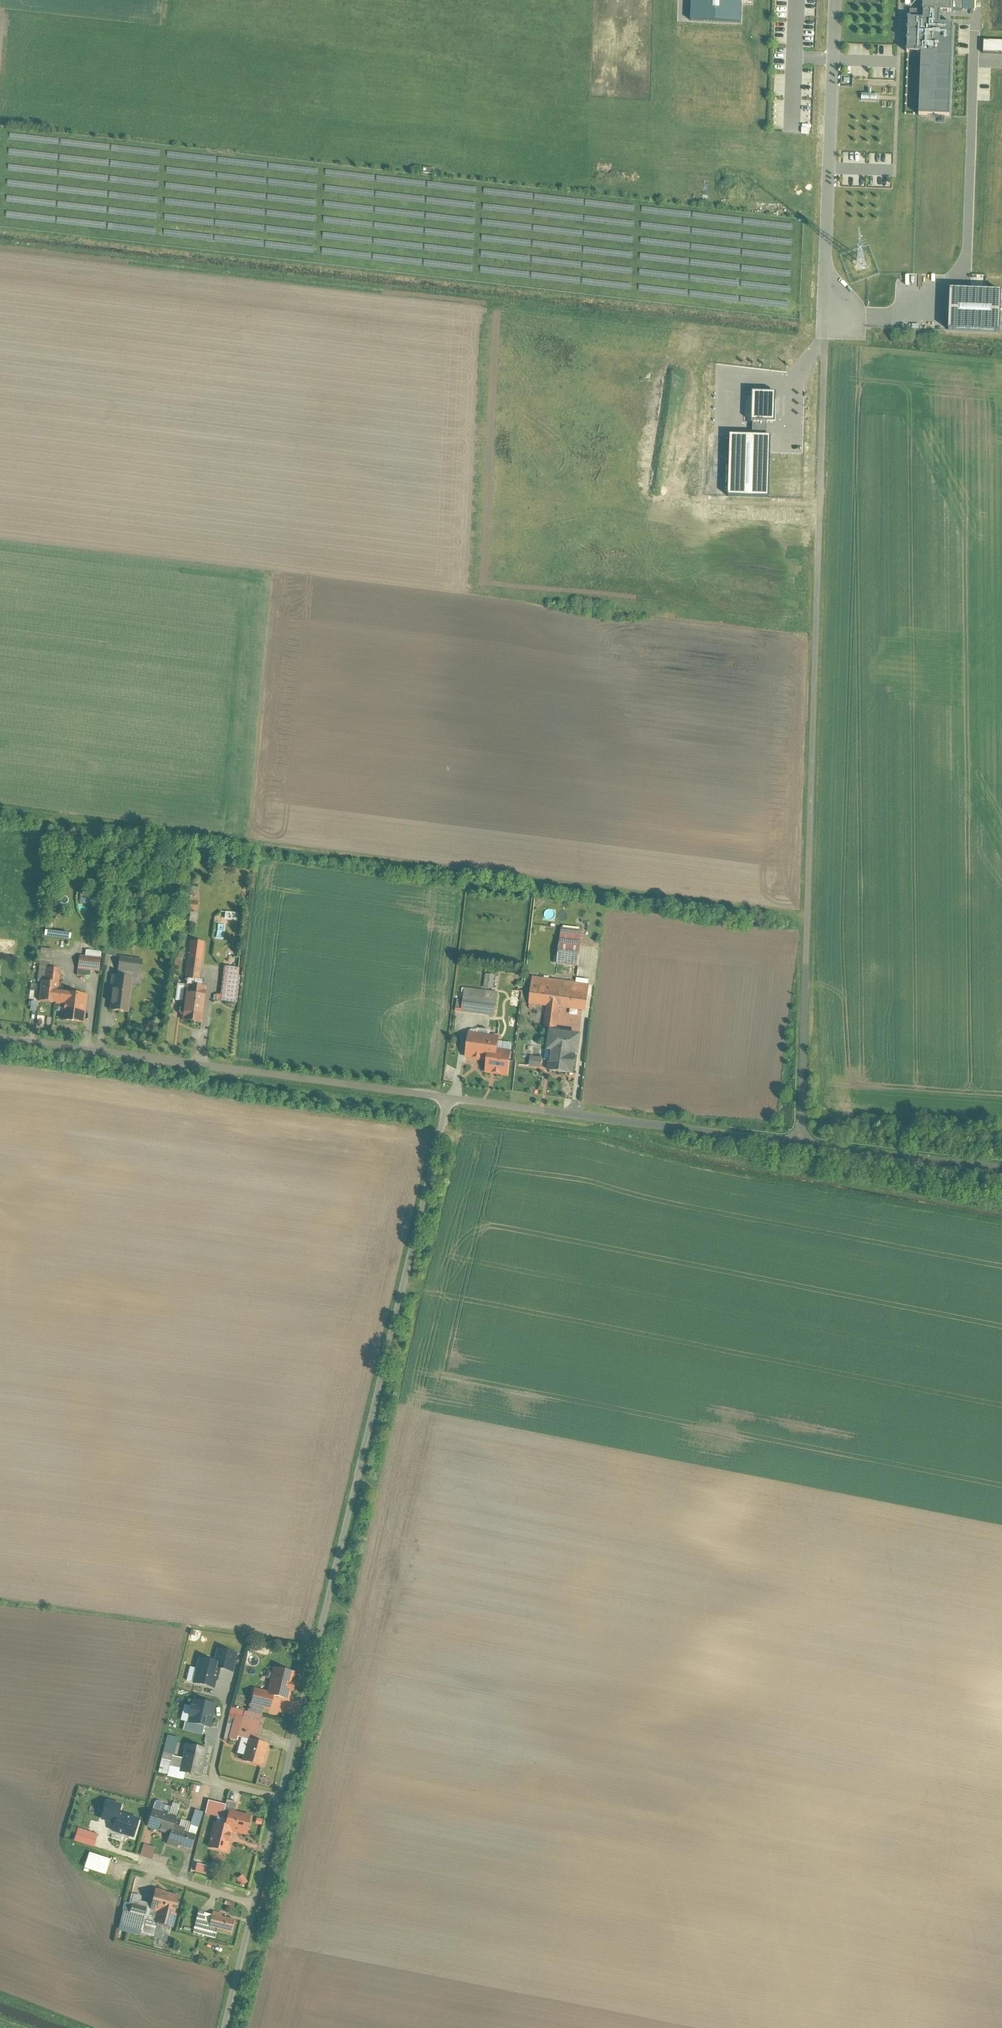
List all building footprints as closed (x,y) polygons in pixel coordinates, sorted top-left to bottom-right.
[(690,25),(741,27),(742,0),(691,0),(690,25)] [(927,9),(965,10),(966,0),(927,0),(927,9)] [(983,54),(1001,54),(1001,43),(983,43),(983,54)] [(1001,297),(950,295),(948,337),(1000,338),(1001,297)] [(752,395),(752,423),(775,423),(775,395),(752,395)] [(729,438),(729,498),(769,498),(770,438),(729,438)] [(225,912),(224,921),(237,922),(238,914),(225,912)] [(566,926),(563,956),(558,955),(557,964),(583,966),(587,928),(566,926)] [(188,1002),(185,1020),(205,1023),(210,987),(207,986),(207,981),(203,980),(208,942),(193,940),(187,984),(181,983),(178,1000),(188,1002)] [(84,957),(79,956),(76,976),(89,978),(90,971),(99,972),(101,953),(85,951),(84,957)] [(133,977),(132,981),(142,982),(145,958),(119,955),(117,975),(133,977)] [(223,995),(217,994),(216,1000),(240,1003),(245,959),(228,957),(223,995)] [(38,1002),(57,1004),(61,971),(43,968),(38,1002)] [(460,999),(458,1012),(499,1016),(502,992),(496,991),(498,975),(488,973),(486,989),(468,987),(466,1000),(460,999)] [(117,975),(113,975),(110,990),(114,990),(111,1010),(128,1012),(132,981),(133,977),(117,975)] [(536,977),(532,1004),(551,1006),(548,1027),(556,1028),(553,1050),(549,1049),(548,1058),(535,1057),(534,1066),(545,1067),(546,1062),(552,1062),(551,1070),(579,1074),(581,1055),(586,1056),(589,1033),(562,1030),(565,1008),(590,1011),(595,979),(580,977),(580,982),(536,977)] [(82,1023),(85,996),(65,994),(62,1021),(82,1023)] [(472,1031),(469,1058),(490,1060),(488,1074),(512,1077),(516,1043),(503,1041),(504,1035),(472,1031)] [(233,1640),(230,1652),(246,1656),(249,1644),(233,1640)] [(200,1656),(195,1678),(224,1685),(227,1668),(215,1665),(217,1660),(200,1656)] [(258,1687),(253,1707),(267,1710),(268,1706),(273,1707),(276,1695),(291,1699),(299,1671),(278,1665),(271,1691),(258,1687)] [(235,1668),(234,1678),(243,1679),(245,1670),(235,1668)] [(189,1720),(186,1730),(205,1735),(208,1726),(214,1728),(220,1704),(198,1698),(192,1721),(189,1720)] [(252,1740),(245,1761),(266,1768),(274,1744),(259,1739),(267,1714),(251,1708),(250,1711),(235,1706),(231,1717),(238,1719),(231,1738),(241,1741),(242,1737),(252,1740)] [(169,1742),(160,1771),(187,1779),(189,1772),(204,1776),(212,1749),(189,1742),(185,1757),(177,1754),(179,1745),(169,1742)] [(194,1783),(192,1790),(199,1791),(201,1785),(194,1783)] [(159,1798),(150,1827),(172,1834),(169,1844),(181,1848),(182,1844),(195,1848),(206,1812),(198,1810),(194,1823),(181,1819),(185,1805),(176,1802),(175,1806),(167,1804),(168,1801),(159,1798)] [(118,1823),(113,1837),(126,1842),(129,1835),(137,1838),(144,1819),(125,1812),(127,1805),(111,1799),(104,1818),(118,1823)] [(220,1817),(213,1847),(230,1852),(235,1831),(249,1834),(254,1815),(229,1809),(230,1805),(212,1800),(209,1815),(220,1817)] [(81,1826),(77,1840),(97,1847),(102,1833),(81,1826)] [(146,1843),(143,1855),(155,1859),(159,1847),(146,1843)] [(92,1851),(87,1867),(109,1874),(115,1859),(92,1851)] [(200,1863),(197,1872),(214,1876),(217,1867),(200,1863)] [(245,1874),(239,1878),(245,1886),(251,1882),(245,1874)] [(129,1902),(122,1927),(158,1936),(161,1925),(177,1929),(185,1896),(157,1888),(153,1903),(143,1901),(145,1895),(136,1893),(134,1903),(129,1902)] [(275,1892),(266,1890),(262,1908),(271,1910),(275,1892)] [(203,1909),(197,1933),(219,1938),(222,1929),(235,1932),(239,1918),(203,1909)]
